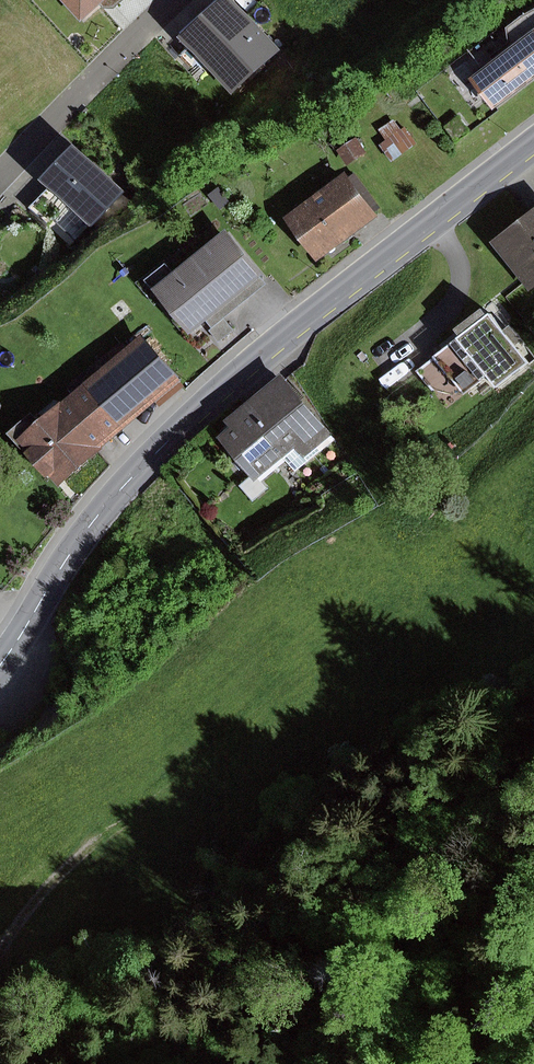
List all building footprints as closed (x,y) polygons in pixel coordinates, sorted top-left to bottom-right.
[(88,22),(103,8),(117,8),(126,0),(68,0),(88,22)] [(237,94),(288,50),(244,0),(230,0),(188,37),(237,94)] [(470,79),(493,110),(533,76),(533,10),(522,16),(506,28),(508,48),(470,79)] [(403,129),(396,119),(381,130),(388,140),(381,145),(394,162),(420,144),(408,126),(403,129)] [(369,153),(359,138),(340,151),(351,166),(369,153)] [(85,144),(50,178),(72,201),(55,219),(77,241),(94,223),(96,226),(131,191),(85,144)] [(355,175),(352,172),(290,218),(323,262),(385,216),(380,209),(383,207),(358,173),(355,175)] [(496,242),(533,291),(533,213),(496,242)] [(270,274),(233,229),(179,274),(171,264),(151,280),(196,334),(270,274)] [(492,308),(464,330),(470,338),(423,373),(450,408),(493,376),(502,388),(533,365),(533,364),(522,345),(526,343),(516,326),(512,329),(501,312),(497,315),(492,308)] [(183,381),(185,379),(148,335),(69,403),(68,401),(24,439),(65,486),(108,449),(106,448),(159,402),(163,406),(187,386),(183,381)] [(327,434),(277,374),(222,420),(228,427),(217,436),(251,477),(240,486),(251,500),(265,488),(256,477),(295,445),(303,454),(327,434)]
